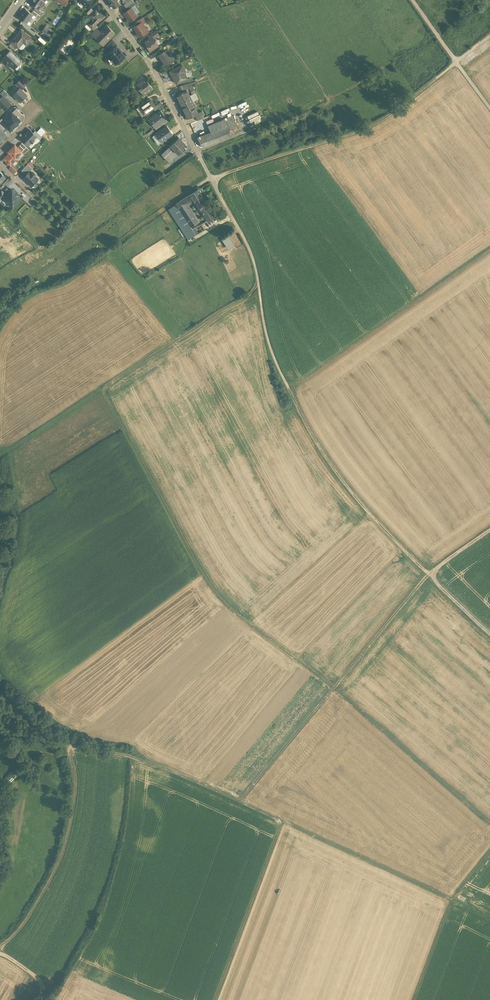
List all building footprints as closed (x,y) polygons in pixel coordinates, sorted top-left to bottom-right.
[(30,3),(36,7),(38,9),(45,0),(32,0),(30,3)] [(108,0),(113,8),(120,4),(117,0),(108,0)] [(126,7),(128,10),(131,7),(131,8),(135,5),(133,2),(131,3),(126,7)] [(128,10),(123,13),(130,22),(137,16),(131,8),(131,7),(128,10)] [(25,9),(19,17),(28,24),(29,25),(36,17),(31,13),(25,9)] [(94,11),(89,16),(92,19),(87,24),(92,28),(97,24),(103,17),(96,9),(94,11)] [(142,24),(140,23),(137,25),(134,28),(138,33),(137,34),(138,36),(140,36),(148,31),(148,30),(147,31),(143,26),(142,24)] [(44,25),(41,31),(49,36),(53,30),(44,25)] [(114,34),(106,26),(100,32),(94,37),(95,38),(96,37),(103,44),(102,45),(103,46),(114,34)] [(94,31),(91,34),(94,37),(100,32),(96,28),(94,31)] [(32,38),(21,29),(11,42),(11,43),(17,47),(18,48),(24,42),(27,44),(32,38)] [(156,30),(148,36),(150,38),(151,40),(153,38),(158,35),(156,30)] [(151,40),(150,38),(145,42),(146,44),(146,45),(150,51),(158,45),(157,45),(154,41),(154,40),(153,38),(151,40)] [(112,40),(107,46),(111,51),(116,46),(117,45),(112,40)] [(111,51),(107,53),(109,56),(109,58),(112,61),(113,61),(116,63),(124,56),(121,52),(120,53),(119,50),(116,46),(111,51)] [(165,50),(159,54),(166,64),(174,59),(167,49),(165,50)] [(21,61),(10,51),(3,58),(8,63),(14,69),(21,61)] [(181,65),(169,72),(176,84),(185,79),(181,71),(184,69),(181,65)] [(142,76),(134,82),(136,85),(144,78),(142,76)] [(152,88),(145,78),(144,78),(136,85),(139,88),(138,89),(139,89),(143,95),(152,88)] [(19,88),(21,90),(26,85),(20,80),(16,85),(19,88)] [(191,82),(181,85),(183,91),(186,90),(186,89),(189,87),(190,90),(194,89),(191,82)] [(19,88),(13,95),(21,102),(27,95),(21,90),(19,88)] [(183,91),(176,95),(182,107),(192,102),(192,101),(191,102),(188,97),(189,96),(186,90),(183,91)] [(5,110),(11,105),(2,97),(0,99),(0,106),(2,108),(5,110)] [(150,98),(138,107),(144,115),(155,107),(156,107),(155,106),(150,98)] [(192,102),(182,107),(187,118),(195,115),(198,113),(195,107),(194,108),(191,102),(192,102)] [(12,113),(18,119),(23,115),(16,109),(12,113)] [(167,118),(161,110),(148,119),(149,120),(150,119),(155,126),(154,127),(166,119),(167,118)] [(198,113),(195,115),(197,121),(204,117),(202,111),(198,113)] [(4,125),(10,131),(20,121),(18,119),(12,113),(7,117),(10,119),(4,125)] [(232,116),(224,120),(228,130),(237,126),(232,116)] [(154,127),(153,127),(155,130),(168,121),(166,119),(154,127)] [(208,126),(210,132),(197,138),(202,148),(232,136),(228,130),(224,120),(208,126)] [(198,121),(191,124),(193,131),(201,128),(198,121)] [(167,126),(155,134),(161,142),(172,134),(167,126)] [(144,139),(155,130),(153,127),(142,136),(144,139)] [(29,129),(21,138),(28,145),(31,142),(32,142),(34,140),(34,139),(37,136),(33,133),(29,129)] [(35,130),(33,133),(37,136),(39,139),(42,137),(35,130)] [(161,142),(155,134),(151,137),(157,145),(161,142)] [(179,137),(169,146),(178,156),(184,150),(183,148),(186,145),(179,137)] [(22,143),(18,147),(22,151),(24,153),(28,149),(22,143)] [(8,151),(9,153),(15,158),(22,151),(18,147),(15,145),(8,151)] [(170,164),(178,156),(169,146),(161,155),(170,164)] [(17,159),(15,158),(9,153),(3,159),(10,166),(17,159)] [(28,164),(21,170),(26,175),(29,172),(32,168),(28,164)] [(12,165),(9,168),(14,173),(17,169),(12,165)] [(26,175),(24,177),(24,179),(31,186),(34,183),(35,183),(37,180),(34,177),(35,175),(35,174),(34,172),(32,172),(31,174),(29,172),(26,175)] [(15,192),(12,189),(7,195),(3,198),(12,207),(21,198),(18,195),(17,195),(15,194),(15,192)] [(194,203),(199,211),(208,206),(200,194),(201,194),(201,193),(201,192),(200,192),(200,191),(199,191),(198,190),(190,196),(194,203)] [(189,206),(194,203),(190,196),(176,205),(180,212),(172,217),(188,242),(196,237),(205,232),(189,206)] [(180,212),(176,205),(168,210),(172,217),(180,212)] [(207,223),(215,218),(208,206),(199,211),(207,223)] [(217,234),(230,228),(228,224),(215,230),(217,234)] [(223,241),(229,250),(235,246),(229,237),(223,241)]
